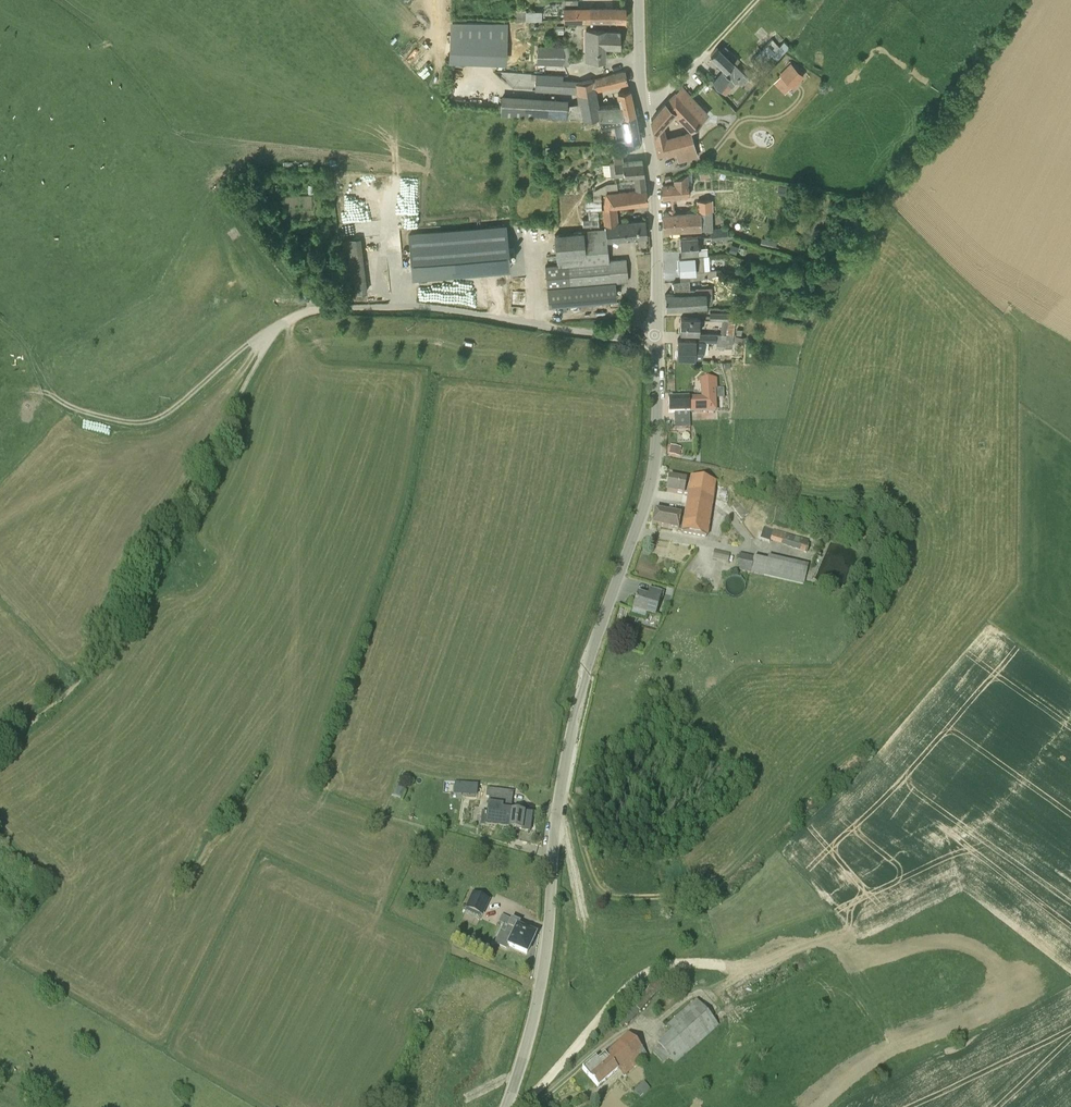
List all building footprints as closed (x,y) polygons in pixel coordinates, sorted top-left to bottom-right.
[(565,19),(588,20),(625,19),(625,7),(565,8),(565,19)] [(518,9),(518,19),(544,19),(544,9),(518,9)] [(451,20),(451,49),(506,52),(508,23),(451,20)] [(530,31),(528,24),(521,25),(522,32),(530,31)] [(585,29),(585,58),(605,58),(605,45),(620,45),(620,31),(607,31),(607,29),(585,29)] [(789,45),(784,40),(779,45),(772,38),(755,55),(762,62),(763,62),(771,54),(777,59),(789,45)] [(717,47),(710,55),(725,68),(712,82),(725,94),(733,85),(732,85),(736,80),(741,84),(748,76),(750,78),(753,74),(746,68),(743,71),(733,62),(738,57),(725,45),(721,50),(717,47)] [(537,63),(564,65),(565,48),(538,46),(537,63)] [(754,56),(750,59),(755,64),(758,61),(754,56)] [(766,112),(802,75),(791,64),(755,102),(766,112)] [(596,89),(628,82),(625,69),(577,80),(576,93),(582,118),(598,117),(598,115),(602,115),(600,105),(596,89)] [(577,80),(577,79),(564,78),(564,75),(536,74),(535,90),(576,93),(577,80)] [(691,130),(692,128),(709,111),(683,85),(666,102),(651,118),(659,152),(666,149),(667,153),(676,150),(678,159),(698,154),(691,131),(667,136),(665,125),(675,114),(691,130)] [(619,104),(622,116),(625,116),(634,114),(629,90),(617,92),(619,104)] [(535,101),(535,100),(502,97),(501,113),(535,115),(535,101)] [(603,115),(612,116),(609,104),(600,105),(602,115),(603,115)] [(609,104),(612,116),(620,117),(622,116),(619,104),(609,104)] [(614,126),(616,139),(628,138),(628,139),(630,139),(630,138),(639,136),(634,114),(625,116),(622,116),(620,117),(612,116),(603,115),(602,115),(598,115),(598,117),(601,128),(614,126)] [(557,145),(553,155),(560,158),(564,148),(557,145)] [(634,174),(634,180),(635,187),(635,188),(636,189),(646,189),(645,186),(642,160),(623,162),(622,154),(614,155),(614,164),(610,164),(611,175),(611,177),(634,174)] [(700,169),(702,177),(711,175),(709,167),(700,169)] [(671,196),(671,201),(676,201),(676,196),(689,195),(689,185),(692,185),(692,172),(674,179),(674,183),(662,184),(663,197),(671,196)] [(619,189),(635,187),(634,180),(618,182),(619,189)] [(616,205),(647,201),(646,189),(636,189),(635,188),(618,190),(606,192),(603,207),(602,208),(602,209),(604,225),(608,222),(618,221),(616,205)] [(593,195),(593,200),(590,200),(586,200),(585,200),(586,210),(598,209),(602,209),(602,208),(602,200),(601,193),(593,194),(593,195)] [(675,212),(669,212),(670,213),(664,213),(663,213),(663,230),(701,228),(701,227),(700,221),(709,221),(709,218),(711,215),(711,210),(702,211),(675,212)] [(608,222),(604,225),(605,228),(607,239),(647,235),(645,220),(618,222),(618,221),(608,222)] [(508,225),(410,231),(412,265),(510,260),(508,225)] [(549,306),(617,299),(616,282),(628,280),(626,258),(609,259),(607,239),(605,228),(579,231),(555,234),(557,263),(545,265),(549,306)] [(711,238),(726,237),(726,228),(712,228),(711,230),(711,238)] [(698,251),(697,236),(677,237),(677,244),(680,244),(681,252),(698,251)] [(364,237),(345,238),(349,292),(368,290),(364,237)] [(762,237),(760,243),(776,248),(777,242),(762,237)] [(689,271),(690,278),(700,278),(716,275),(716,269),(710,269),(704,269),(703,255),(679,256),(679,257),(680,257),(680,264),(679,265),(680,272),(689,271)] [(695,293),(695,288),(686,288),(686,293),(665,293),(665,306),(707,306),(707,293),(695,293)] [(709,319),(724,320),(729,320),(730,313),(710,312),(709,319)] [(677,355),(703,356),(704,341),(716,342),(716,347),(732,347),(736,313),(730,313),(729,320),(727,334),(722,334),(699,333),(698,339),(677,338),(677,347),(678,347),(677,354),(677,355)] [(679,330),(699,330),(700,316),(680,315),(679,330)] [(746,337),(734,335),(733,342),(745,343),(746,337)] [(702,399),(668,401),(669,414),(715,411),(715,390),(716,390),(716,380),(701,380),(702,399)] [(669,477),(667,492),(684,494),(687,480),(669,477)] [(716,481),(691,477),(687,499),(712,503),(716,481)] [(712,503),(687,499),(682,533),(707,537),(712,503)] [(749,513),(739,503),(732,508),(741,519),(749,513)] [(652,526),(678,532),(681,517),(655,511),(652,526)] [(764,526),(760,539),(770,542),(771,542),(805,553),(810,538),(805,536),(804,539),(764,526)] [(730,553),(714,550),(712,560),(728,563),(730,553)] [(754,558),(740,554),(736,570),(804,585),(808,566),(768,557),(767,561),(754,558)] [(637,594),(633,609),(653,615),(660,592),(649,588),(646,598),(637,594)] [(672,598),(673,591),(674,589),(667,588),(665,596),(672,598)] [(459,782),(458,795),(480,798),(481,785),(459,782)] [(514,791),(487,788),(486,798),(489,798),(485,825),(530,831),(532,814),(511,811),(512,800),(514,791)] [(466,908),(482,915),(489,900),(473,893),(466,908)] [(507,950),(509,945),(527,954),(536,934),(517,926),(518,923),(510,919),(505,930),(506,930),(505,932),(500,930),(494,943),(507,950)] [(675,1063),(719,1025),(697,1000),(667,1026),(672,1032),(658,1044),(659,1045),(652,1052),(664,1063),(670,1057),(675,1063)] [(617,1069),(624,1077),(649,1056),(629,1033),(597,1061),(595,1058),(582,1070),(598,1087),(617,1069)] [(634,1091),(640,1098),(650,1089),(644,1082),(634,1091)]
